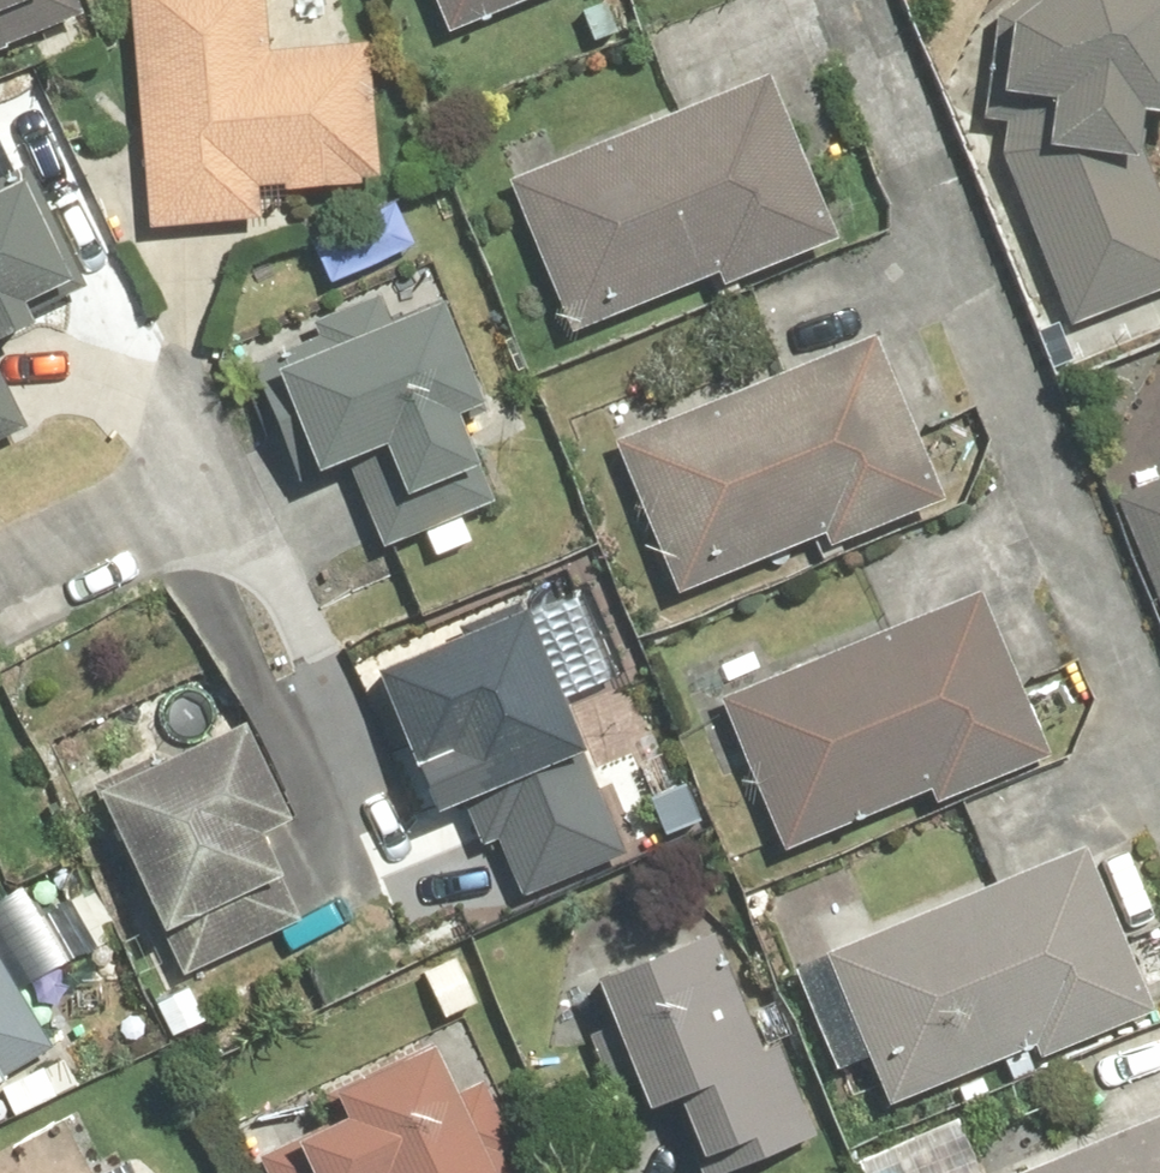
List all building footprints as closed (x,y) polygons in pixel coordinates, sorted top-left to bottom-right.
[(72,21),(64,0),(0,0),(0,50),(72,21)] [(140,234),(252,225),(250,192),(272,190),(273,197),(351,191),(350,184),(371,182),(361,48),(258,56),(254,0),(121,0),(140,234)] [(437,40),(533,0),(421,0),(437,40)] [(1061,328),(1159,291),(1159,218),(1129,123),(1159,126),(1159,0),(1015,0),(992,17),(981,105),(1000,107),(994,160),(1061,328)] [(760,78),(497,183),(559,338),(703,281),(708,292),(827,244),(760,78)] [(12,333),(8,324),(77,291),(18,169),(0,178),(0,339),(12,333)] [(311,338),(234,368),(280,488),(339,466),(372,550),(477,510),(483,507),(452,426),(478,415),(435,304),(383,324),(374,301),(307,327),(311,338)] [(863,341),(606,443),(661,602),(808,543),(813,555),(930,508),(863,341)] [(15,432),(0,402),(0,439),(15,432)] [(1159,624),(1159,623),(1159,480),(1109,500),(1159,624)] [(970,597),(709,702),(771,855),(917,796),(923,809),(1038,763),(970,597)] [(514,615),(357,678),(398,779),(424,769),(442,812),(453,808),(471,853),(591,804),(514,615)] [(225,733),(74,805),(141,942),(153,936),(175,982),(297,924),(270,870),(259,875),(243,842),(271,829),(225,733)] [(1076,850),(812,958),(876,1112),(1022,1052),(1028,1065),(1145,1018),(1076,850)] [(574,989),(627,1118),(657,1106),(682,1167),(704,1158),(710,1172),(731,1172),(814,1140),(775,1044),(761,1050),(713,933),(574,989)] [(61,1062),(0,959),(0,1098),(61,1062)] [(490,1157),(504,1151),(473,1085),(450,1095),(426,1044),(311,1096),(325,1126),(250,1160),(256,1172),(497,1172),(490,1157)] [(1016,1172),(1159,1172),(1159,1116),(1016,1172)]
